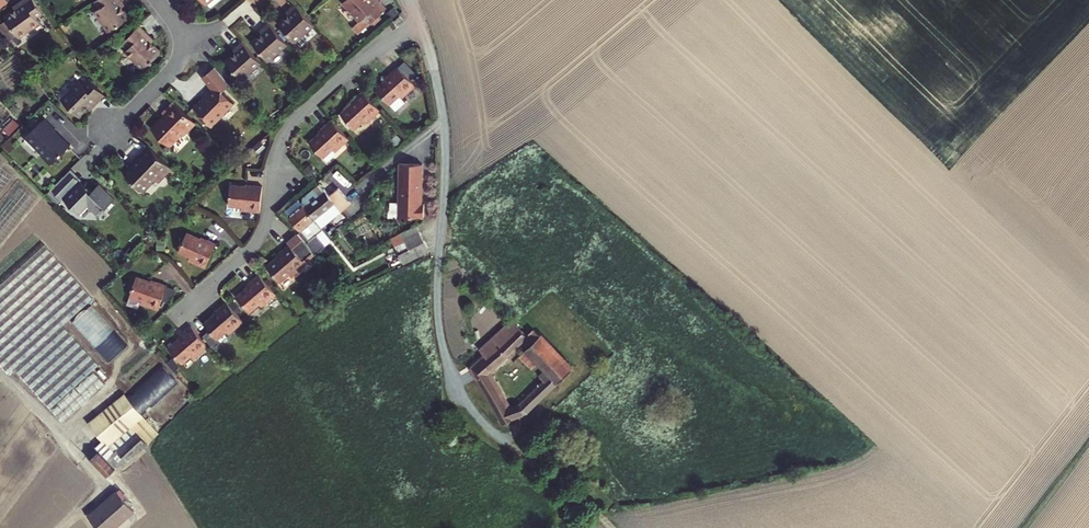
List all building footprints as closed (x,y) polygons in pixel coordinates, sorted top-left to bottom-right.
[(9,43),(18,36),(20,38),(40,24),(36,18),(43,13),(34,0),(24,0),(17,5),(19,8),(16,11),(6,18),(7,20),(0,26),(0,30),(9,43)] [(9,3),(7,0),(0,0),(0,10),(9,3)] [(94,2),(99,9),(93,12),(107,33),(128,19),(121,9),(119,6),(122,4),(119,0),(97,0),(94,2)] [(342,2),(359,21),(355,25),(361,31),(369,23),(386,9),(378,0),(345,0),(342,2)] [(313,26),(307,19),(294,5),(288,11),(290,14),(288,16),(278,25),(295,43),(313,26)] [(403,20),(399,17),(394,22),(397,26),(403,20)] [(263,33),(260,35),(251,44),(267,62),(286,45),(267,24),(260,31),(263,33)] [(139,27),(124,42),(130,48),(125,53),(142,71),(150,63),(151,64),(153,62),(152,61),(159,54),(151,45),(148,42),(151,39),(139,27)] [(223,64),(240,82),(260,62),(241,42),(235,48),(237,51),(235,53),(223,64)] [(405,62),(398,67),(410,80),(416,75),(405,62)] [(230,85),(215,67),(202,77),(213,90),(205,98),(202,98),(194,107),(200,113),(200,116),(211,127),(221,116),(220,115),(233,102),(222,91),(230,85)] [(391,75),(376,89),(390,105),(400,96),(402,98),(415,86),(410,80),(398,67),(390,74),(391,75)] [(84,88),(80,83),(62,101),(79,118),(88,109),(91,106),(94,109),(105,97),(90,82),(84,88)] [(380,110),(363,91),(355,98),(356,99),(340,114),(355,129),(364,121),(366,123),(380,110)] [(196,123),(174,102),(163,113),(165,115),(152,128),(170,146),(183,133),(184,134),(196,123)] [(51,164),(70,146),(59,135),(58,136),(53,131),(56,128),(45,117),(26,136),(42,153),(41,154),(51,164)] [(432,120),(429,117),(424,122),(427,125),(432,120)] [(349,139),(331,120),(324,127),(325,128),(309,142),(323,158),(333,149),(335,152),(349,139)] [(17,126),(13,121),(6,127),(11,132),(17,126)] [(71,144),(56,128),(53,131),(58,136),(59,135),(70,146),(71,144)] [(171,169),(148,146),(138,157),(139,159),(133,165),(133,164),(124,173),(133,182),(132,186),(138,191),(142,191),(157,177),(160,180),(169,171),(171,169)] [(419,200),(420,200),(421,164),(399,164),(398,203),(398,216),(398,217),(423,218),(423,205),(419,205),(419,200)] [(76,186),(80,182),(81,181),(71,170),(65,176),(76,186)] [(103,213),(107,209),(110,212),(115,206),(112,203),(115,200),(99,185),(91,193),(80,182),(76,186),(65,176),(44,196),(55,207),(63,199),(80,216),(88,208),(97,216),(101,211),(103,213)] [(259,213),(262,187),(252,186),(252,187),(231,185),(229,207),(242,208),(242,211),(259,213)] [(315,219),(331,206),(335,203),(329,196),(319,185),(303,198),(302,204),(303,204),(315,219)] [(338,189),(329,196),(335,203),(342,211),(351,203),(338,189)] [(389,216),(398,216),(398,203),(389,203),(389,216)] [(315,219),(303,204),(289,216),(293,220),(301,231),(296,234),(314,254),(314,255),(326,245),(317,234),(323,228),(322,227),(319,223),(315,219)] [(321,221),(331,213),(334,211),(331,206),(315,219),(319,223),(321,221)] [(337,208),(334,211),(331,213),(338,221),(344,216),(337,208)] [(416,226),(391,239),(395,247),(421,234),(416,226)] [(189,261),(205,268),(216,245),(207,241),(207,242),(187,233),(178,253),(190,258),(189,261)] [(296,234),(288,242),(290,245),(282,251),(283,252),(267,266),(281,282),(290,274),(292,277),(315,257),(314,255),(314,254),(296,234)] [(403,264),(429,251),(421,234),(395,247),(403,264)] [(0,285),(0,365),(9,374),(14,369),(62,422),(104,383),(93,371),(99,365),(64,325),(92,298),(45,245),(0,285)] [(276,294),(259,275),(252,281),(253,282),(236,296),(250,312),(259,304),(261,307),(276,294)] [(157,283),(156,284),(137,277),(130,297),(142,301),(141,304),(158,310),(166,286),(157,283)] [(325,291),(321,296),(326,299),(329,294),(325,291)] [(243,322),(227,302),(219,308),(220,310),(203,323),(209,330),(203,335),(213,347),(220,341),(218,339),(228,331),(230,333),(243,322)] [(526,391),(506,354),(538,323),(543,330),(541,332),(553,345),(555,344),(556,345),(570,331),(550,311),(543,317),(531,304),(516,319),(499,335),(501,337),(488,349),(518,407),(519,407),(529,400),(528,394),(526,391)] [(209,346),(192,326),(184,332),(185,334),(169,348),(183,364),(192,356),(194,358),(209,346)] [(577,339),(589,351),(600,340),(589,329),(577,339)] [(562,351),(576,338),(570,331),(556,345),(562,351)] [(553,345),(541,332),(534,338),(547,351),(553,345)] [(536,387),(538,397),(543,396),(543,394),(589,351),(577,339),(576,338),(562,351),(563,352),(556,359),(560,363),(536,387)] [(536,387),(526,391),(528,394),(529,400),(536,397),(538,397),(536,387)] [(104,399),(110,406),(119,398),(113,391),(104,399)] [(85,454),(107,476),(117,468),(128,463),(145,448),(148,444),(147,443),(139,434),(136,431),(134,433),(129,429),(144,417),(125,394),(119,398),(110,406),(89,424),(103,440),(96,447),(94,446),(85,454)] [(146,427),(139,434),(147,443),(154,437),(146,427)] [(88,516),(99,527),(113,527),(134,510),(117,491),(88,516)]
